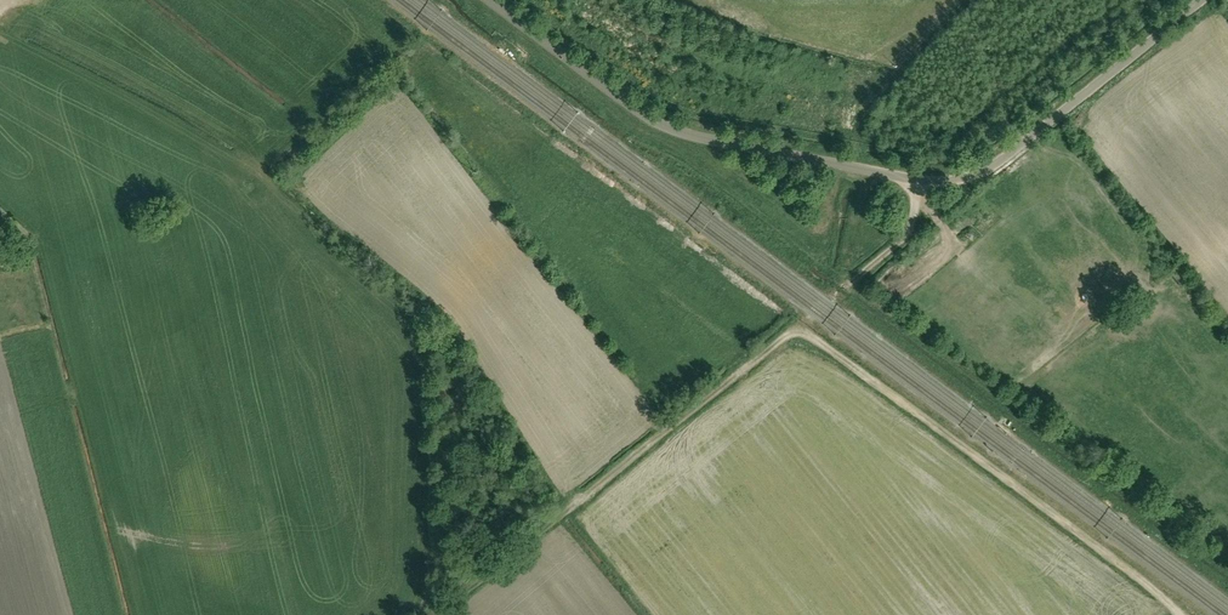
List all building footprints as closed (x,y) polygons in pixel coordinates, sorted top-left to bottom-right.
[(1172,275),(1182,287),(1190,281),(1180,269),(1172,275)]
